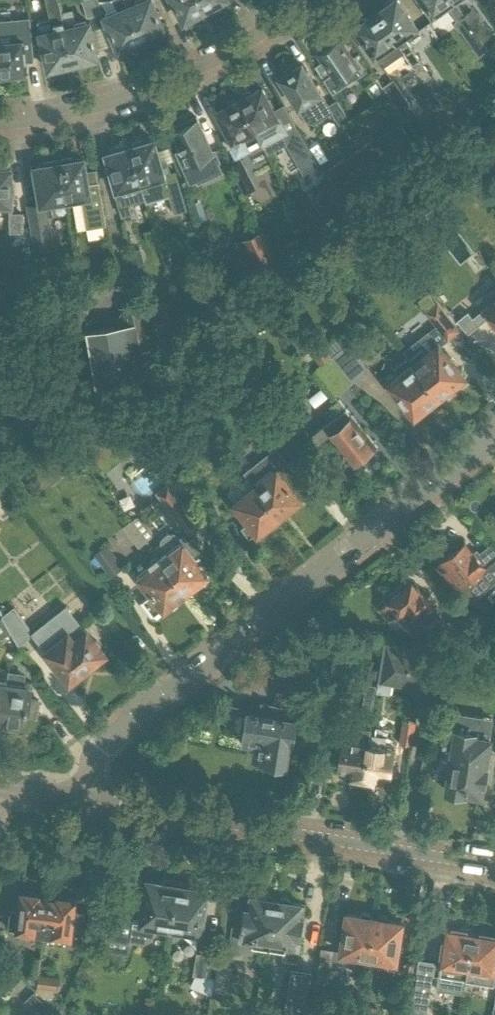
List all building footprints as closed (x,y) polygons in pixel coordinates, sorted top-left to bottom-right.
[(50,18),(38,21),(48,68),(72,63),(64,28),(62,11),(59,0),(58,0),(46,0),(50,18)] [(95,14),(90,0),(82,0),(88,17),(95,14)] [(95,14),(103,11),(99,0),(90,0),(95,14)] [(127,6),(127,7),(141,40),(165,30),(152,0),(125,0),(127,6)] [(205,9),(200,0),(172,0),(184,21),(205,9)] [(205,9),(222,0),(200,0),(205,9)] [(412,47),(406,39),(420,30),(399,0),(395,0),(377,13),(399,44),(398,45),(404,53),(414,67),(415,66),(424,80),(431,75),(412,47)] [(456,0),(424,0),(436,18),(450,8),(458,19),(456,20),(481,54),(490,48),(473,24),(466,14),(458,2),(456,0)] [(118,49),(141,40),(127,7),(104,16),(118,49)] [(77,25),(73,9),(62,11),(64,28),(72,63),(98,57),(89,22),(77,25)] [(466,14),(473,24),(480,19),(473,9),(466,14)] [(384,67),(404,53),(398,45),(399,44),(377,13),(356,27),(384,67)] [(26,72),(22,32),(21,29),(0,31),(0,56),(2,75),(26,72)] [(316,66),(325,79),(333,74),(338,81),(351,73),(354,79),(363,74),(340,39),(319,52),(324,60),(316,66)] [(329,106),(325,100),(302,63),(281,77),(308,120),(315,121),(332,110),(340,123),(349,118),(338,100),(329,106)] [(390,93),(388,94),(406,119),(416,112),(393,79),(384,85),(390,93)] [(291,154),(308,145),(286,103),(274,110),(262,88),(252,93),(249,91),(242,95),(242,98),(239,99),(260,138),(269,155),(287,145),(291,154)] [(248,144),(260,138),(239,99),(218,111),(233,141),(239,152),(250,146),(248,144)] [(173,128),(182,148),(175,151),(190,184),(197,181),(198,183),(224,172),(220,162),(221,161),(215,148),(211,149),(196,117),(173,128)] [(401,122),(327,169),(350,210),(420,152),(401,122)] [(164,174),(154,139),(129,146),(140,182),(141,182),(146,199),(147,202),(169,195),(174,212),(187,208),(176,171),(164,174)] [(308,145),(291,154),(303,175),(320,166),(308,145)] [(133,213),(130,204),(146,199),(141,182),(140,182),(129,146),(106,153),(117,189),(114,190),(122,217),(133,213)] [(256,188),(240,156),(229,162),(245,194),(256,188)] [(84,158),(59,162),(66,200),(82,197),(87,228),(106,225),(99,181),(88,183),(84,158)] [(34,251),(55,247),(49,216),(53,216),(51,202),(66,200),(59,162),(35,166),(41,202),(27,204),(34,251)] [(12,208),(11,168),(0,169),(0,209),(12,208)] [(24,232),(24,212),(9,212),(10,232),(24,232)] [(314,237),(336,224),(329,212),(307,224),(314,237)] [(158,241),(154,228),(145,231),(148,244),(158,241)] [(263,230),(242,240),(259,277),(281,267),(280,265),(269,243),(263,230)] [(344,259),(350,253),(341,242),(334,247),(344,259)] [(145,263),(141,249),(129,252),(133,266),(145,263)] [(470,338),(481,329),(452,293),(441,302),(470,338)] [(484,308),(494,322),(494,299),(484,308)] [(425,311),(448,340),(461,330),(439,301),(425,311)] [(99,409),(100,409),(156,366),(142,304),(123,308),(123,309),(122,309),(115,325),(115,327),(87,331),(99,409)] [(332,357),(353,382),(369,369),(349,343),(332,357)] [(409,355),(440,395),(442,393),(445,394),(451,389),(451,386),(464,376),(439,345),(429,353),(422,345),(409,355)] [(438,396),(440,395),(409,355),(396,366),(402,375),(392,383),(415,414),(429,403),(432,404),(439,399),(438,396)] [(376,444),(348,409),(339,398),(330,406),(338,416),(327,425),(312,435),(321,446),(334,437),(354,462),(356,460),(360,460),(365,457),(366,452),(376,444)] [(266,424),(293,459),(304,450),(278,416),(266,424)] [(293,510),(299,505),(298,501),(301,499),(299,497),(307,491),(299,482),(301,480),(276,447),(244,471),(257,487),(256,487),(279,516),(289,509),(293,510)] [(231,455),(239,465),(246,460),(238,450),(231,455)] [(231,470),(239,465),(231,455),(224,460),(231,470)] [(156,492),(189,534),(202,523),(169,482),(156,492)] [(270,523),(279,516),(256,487),(235,504),(249,521),(243,527),(250,536),(257,531),(258,533),(261,531),(265,532),(270,527),(270,523)] [(130,521),(146,540),(152,536),(153,530),(143,517),(137,516),(130,521)] [(139,547),(146,540),(130,521),(123,526),(139,547)] [(160,556),(187,590),(208,573),(207,572),(216,565),(194,536),(189,540),(184,534),(179,538),(174,531),(173,532),(169,532),(161,538),(161,542),(153,548),(159,556),(160,556)] [(492,543),(480,552),(477,548),(474,551),(472,552),(464,542),(436,563),(456,589),(460,586),(475,605),(478,603),(492,583),(494,580),(494,547),(492,543)] [(94,554),(111,577),(124,566),(107,544),(94,554)] [(165,608),(187,590),(160,556),(159,556),(151,562),(155,566),(141,577),(153,593),(144,600),(155,614),(164,607),(165,608)] [(407,627),(416,620),(421,627),(439,613),(434,607),(426,597),(418,586),(416,587),(413,583),(413,582),(396,595),(380,607),(383,611),(390,619),(397,614),(404,622),(407,627)] [(69,680),(104,652),(67,605),(32,632),(69,680)] [(12,632),(19,645),(30,637),(29,626),(15,607),(7,613),(3,615),(4,616),(12,632)] [(452,628),(462,641),(477,629),(462,610),(447,622),(442,616),(434,623),(443,635),(452,628)] [(12,632),(4,616),(0,618),(0,639),(12,632)] [(429,693),(435,654),(388,647),(381,692),(394,694),(396,682),(418,685),(417,692),(429,693)] [(303,709),(307,682),(289,679),(287,691),(278,690),(275,705),(262,703),(261,713),(250,711),(246,742),(257,744),(255,756),(268,758),(268,760),(271,765),(282,767),(287,763),(290,738),(293,738),(296,718),(293,718),(294,708),(303,709)] [(7,681),(1,721),(26,724),(27,715),(35,716),(38,700),(30,699),(31,689),(23,688),(23,684),(7,681)] [(365,687),(362,708),(374,710),(377,689),(365,687)] [(413,744),(418,714),(415,706),(407,705),(401,742),(413,744)] [(363,777),(369,743),(370,733),(371,728),(346,725),(338,773),(350,775),(352,778),(359,779),(362,777),(363,777)] [(475,731),(456,728),(453,747),(453,748),(443,746),(440,765),(450,766),(449,775),(448,776),(447,777),(447,778),(446,779),(446,781),(446,782),(446,783),(447,784),(447,786),(447,790),(449,791),(451,793),(453,794),(456,794),(459,794),(461,794),(464,793),(466,792),(467,791),(482,793),(490,737),(474,734),(475,731)] [(369,743),(363,777),(365,777),(367,780),(373,782),(376,779),(384,780),(385,776),(390,777),(395,747),(385,745),(386,736),(370,733),(369,743)] [(131,940),(139,941),(145,942),(151,941),(155,938),(157,933),(158,929),(171,931),(179,881),(163,878),(162,881),(148,880),(144,911),(112,906),(107,939),(131,942),(131,940)] [(179,881),(171,931),(188,934),(189,929),(201,931),(207,889),(195,887),(196,884),(179,881)] [(18,911),(10,911),(8,926),(16,927),(16,930),(41,933),(46,894),(20,891),(18,911)] [(46,894),(41,933),(69,936),(70,932),(82,933),(84,911),(73,910),(74,897),(46,894)] [(254,946),(269,949),(269,948),(271,940),(277,899),(274,898),(273,896),(266,895),(264,897),(249,894),(247,907),(246,907),(243,926),(232,925),(228,949),(252,953),(254,946)] [(238,907),(239,896),(230,895),(228,905),(238,907)] [(269,948),(269,949),(284,951),(283,959),(298,962),(299,954),(305,916),(302,916),(304,903),(291,901),(289,899),(282,897),(280,899),(277,899),(271,940),(269,948)] [(368,956),(374,917),(347,912),(340,960),(352,962),(353,954),(368,956)] [(374,917),(368,956),(397,961),(403,921),(374,917)] [(474,931),(447,927),(437,989),(438,989),(439,985),(464,989),(464,993),(465,993),(467,979),(474,931)] [(467,979),(493,983),(494,973),(494,934),(474,931),(467,979)] [(328,983),(334,950),(321,948),(316,981),(328,983)] [(193,974),(210,977),(214,955),(197,952),(193,974)] [(41,973),(43,957),(30,955),(27,986),(57,989),(59,975),(41,973)] [(418,972),(412,1011),(427,1013),(433,974),(434,974),(436,961),(419,958),(417,972),(418,972)] [(232,966),(218,964),(214,989),(228,992),(232,966)] [(285,1014),(305,1014),(312,970),(292,967),(285,1014)] [(25,1000),(39,1014),(48,1014),(53,1011),(34,991),(25,1000)] [(367,1006),(365,1014),(378,1014),(379,1008),(367,1006)]
